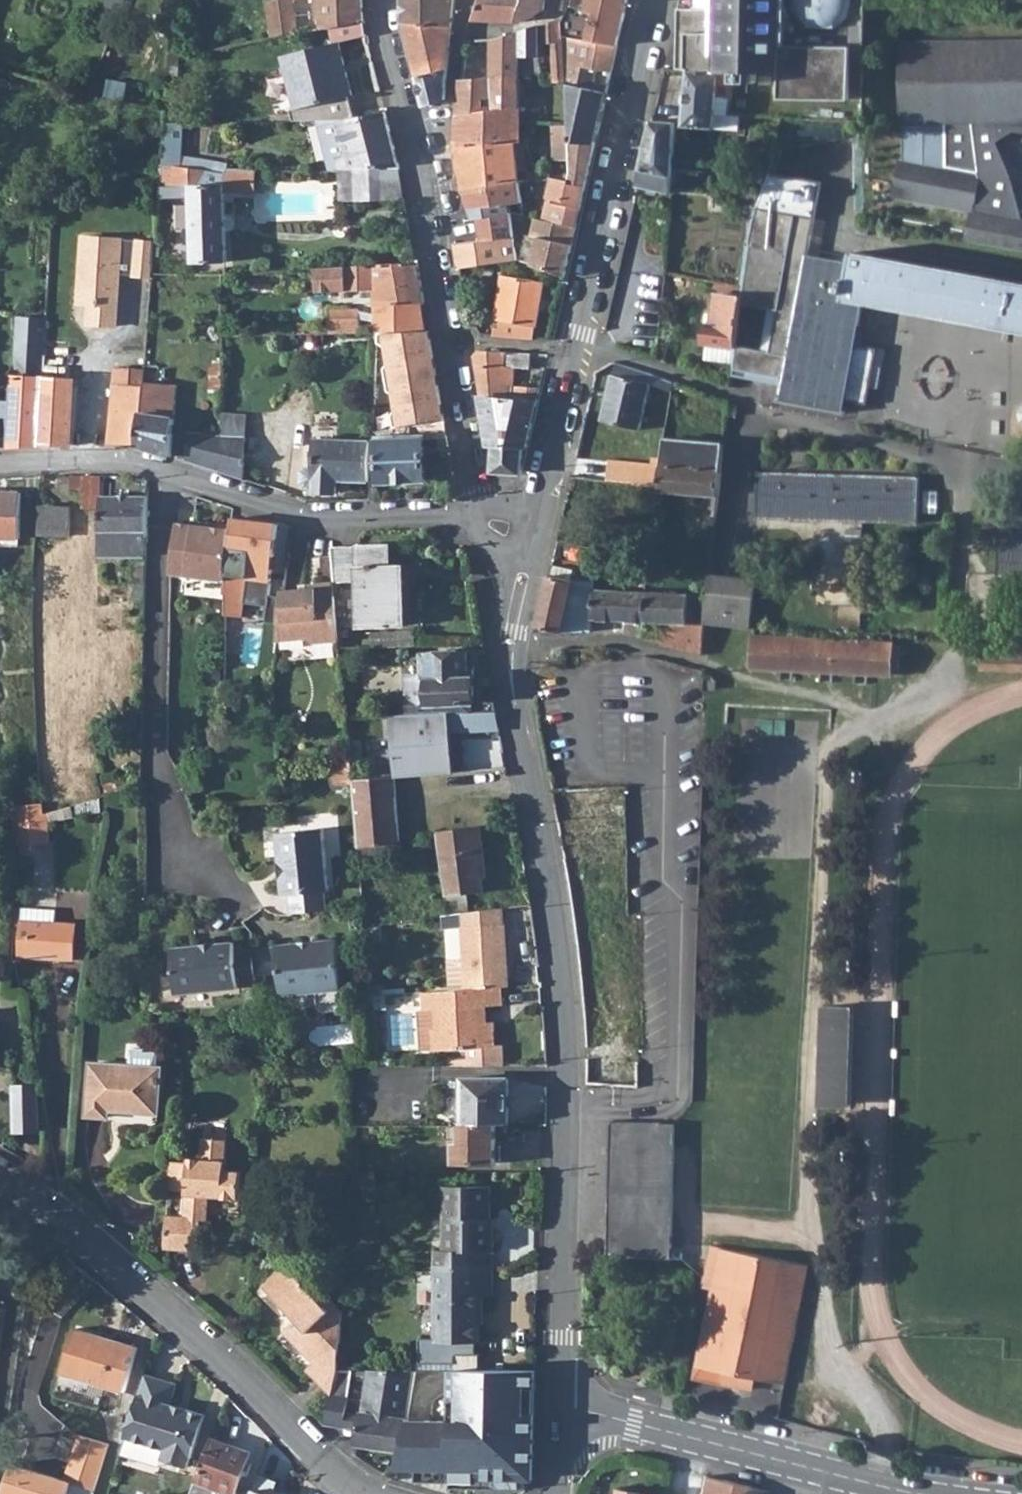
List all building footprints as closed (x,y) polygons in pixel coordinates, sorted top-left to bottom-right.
[(270,38),(312,29),(310,14),(295,17),(293,0),(272,0),(265,1),(270,38)] [(317,18),(329,18),(329,26),(361,18),(361,10),(361,0),(316,0),(317,18)] [(402,17),(403,21),(451,27),(453,0),(402,0),(402,17)] [(474,19),(514,21),(515,0),(480,0),(474,19)] [(514,21),(518,20),(534,15),(543,9),(545,0),(515,0),(514,21)] [(675,72),(688,73),(688,72),(717,72),(717,74),(733,75),(730,91),(747,91),(747,82),(757,82),(757,72),(779,73),(779,97),(849,99),(850,47),(780,45),(781,0),(717,0),(717,12),(676,12),(677,18),(675,72)] [(361,18),(329,26),(333,42),(337,41),(364,34),(362,23),(361,18)] [(552,81),(567,81),(564,35),(563,18),(549,22),(550,42),(552,81)] [(451,27),(403,21),(417,76),(447,70),(451,27)] [(550,42),(549,22),(539,25),(539,43),(550,42)] [(539,25),(520,30),(521,57),(539,56),(539,43),(539,25)] [(461,80),(461,82),(521,76),(521,57),(520,30),(499,36),(492,37),(493,77),(461,80)] [(617,46),(564,35),(567,81),(567,84),(565,84),(567,98),(572,119),(573,129),(573,137),(595,141),(606,93),(574,86),(576,80),(581,81),(583,66),(611,72),(617,46)] [(288,109),(291,120),(317,119),(340,118),(351,116),(346,95),(350,94),(345,74),(337,41),(333,42),(280,56),(293,108),(288,109)] [(969,124),(1021,124),(1021,42),(976,43),(969,124)] [(976,43),(898,43),(899,125),(902,126),(930,128),(942,128),(942,125),(969,124),(976,43)] [(447,70),(417,76),(424,104),(444,98),(447,70)] [(688,72),(688,73),(685,125),(714,127),(716,96),(729,96),(730,91),(733,75),(717,74),(717,72),(688,72)] [(461,82),(457,116),(522,107),(521,76),(461,82)] [(109,80),(106,100),(110,100),(126,102),(129,83),(109,80)] [(455,144),(484,142),(487,178),(504,177),(503,141),(517,140),(523,140),(522,107),(457,116),(455,129),(455,144)] [(340,118),(317,119),(330,173),(336,173),(351,171),(363,170),(397,166),(395,153),(383,108),(351,116),(340,118)] [(761,116),(761,124),(779,125),(780,117),(761,116)] [(651,120),(636,185),(671,192),(672,185),(673,164),(676,122),(651,120)] [(930,128),(902,126),(900,155),(898,154),(891,192),(970,207),(977,169),(942,162),(942,128),(930,128)] [(570,168),(570,177),(572,176),(573,183),(585,185),(595,141),(573,137),(573,168),(570,168)] [(484,142),(455,144),(462,190),(518,183),(517,140),(503,141),(504,177),(487,178),(484,142)] [(158,165),(158,177),(156,201),(190,199),(194,262),(225,261),(223,190),(254,191),(254,171),(222,168),(222,173),(200,168),(168,164),(167,165),(158,165)] [(339,201),(402,194),(401,190),(399,176),(397,166),(363,170),(351,171),(352,187),(337,188),(339,201)] [(336,173),(337,188),(352,187),(351,171),(336,173)] [(544,220),(575,226),(581,202),(585,185),(573,183),(572,176),(570,177),(553,179),(544,220)] [(518,183),(462,190),(469,209),(521,204),(518,183)] [(735,343),(750,345),(746,371),(781,377),(780,386),(778,401),(839,411),(860,301),(1021,331),(1021,284),(874,256),(853,252),(851,264),(807,256),(814,219),(756,207),(750,221),(747,248),(742,284),(740,296),(735,343)] [(964,239),(1021,250),(1021,218),(970,207),(964,239)] [(478,227),(481,239),(513,236),(510,212),(477,217),(478,227)] [(531,264),(564,275),(575,226),(544,220),(535,218),(531,237),(539,238),(531,264)] [(87,304),(86,323),(113,325),(120,238),(81,235),(77,289),(88,290),(87,304)] [(481,239),(455,242),(457,260),(462,260),(477,260),(478,266),(517,260),(513,236),(481,239)] [(150,272),(153,240),(136,239),(133,274),(150,275),(150,272)] [(462,260),(457,260),(459,270),(478,266),(477,260),(462,260)] [(416,261),(412,261),(335,270),(317,272),(319,293),(375,287),(373,331),(417,330),(422,329),(417,302),(423,302),(420,283),(416,261)] [(495,323),(493,335),(533,338),(535,325),(537,325),(544,281),(502,274),(495,318),(501,319),(500,323),(495,323)] [(719,281),(718,293),(740,296),(742,284),(719,281)] [(87,304),(88,290),(77,289),(77,303),(87,304)] [(740,296),(718,293),(716,293),(712,323),(705,323),(703,344),(735,347),(735,343),(740,296)] [(328,321),(328,332),(358,331),(359,309),(329,309),(329,312),(322,312),(322,321),(328,321)] [(9,446),(37,444),(42,354),(44,316),(16,315),(12,400),(0,400),(0,416),(11,416),(9,446)] [(373,331),(373,339),(388,348),(389,354),(430,347),(427,329),(422,329),(417,330),(373,331)] [(735,347),(731,376),(745,379),(746,371),(750,345),(735,343),(735,347)] [(430,347),(389,354),(390,360),(385,366),(386,378),(435,371),(430,347)] [(473,359),(479,395),(511,397),(512,385),(513,367),(528,367),(530,352),(500,350),(478,348),(473,356),(473,359)] [(42,354),(37,444),(70,444),(74,379),(68,379),(69,358),(62,357),(62,355),(42,354)] [(209,392),(221,392),(222,376),(222,360),(215,360),(214,366),(209,366),(209,392)] [(650,374),(615,362),(612,375),(610,375),(601,420),(640,429),(651,383),(648,382),(650,374)] [(114,366),(107,444),(136,444),(138,445),(143,382),(143,368),(114,366)] [(435,371),(386,378),(387,389),(394,395),(394,401),(439,394),(435,371)] [(746,371),(745,379),(780,386),(781,377),(746,371)] [(221,392),(220,433),(245,436),(260,438),(269,376),(222,376),(221,392)] [(143,382),(138,445),(170,455),(175,385),(143,382)] [(511,397),(479,395),(487,443),(494,444),(492,470),(520,473),(523,447),(526,447),(539,387),(512,385),(511,397)] [(392,427),(432,420),(443,419),(439,394),(394,401),(395,407),(390,413),(392,427)] [(370,431),(369,437),(381,436),(381,440),(376,441),(379,482),(425,479),(423,439),(446,437),(443,419),(432,420),(392,427),(370,431)] [(192,431),(189,462),(217,471),(219,434),(192,431)] [(219,434),(217,471),(242,479),(245,436),(220,433),(219,434)] [(336,480),(368,480),(369,439),(314,438),(313,489),(315,491),(334,492),(336,490),(336,480)] [(662,458),(658,487),(657,492),(708,496),(705,520),(715,521),(720,474),(723,445),(665,440),(662,458)] [(608,459),(606,480),(658,487),(662,458),(653,458),(652,464),(608,459)] [(82,474),(82,508),(99,507),(100,495),(100,474),(82,474)] [(757,474),(755,518),(917,522),(919,477),(757,474)] [(1000,572),(1021,572),(1021,490),(1020,489),(1020,523),(1021,523),(1021,526),(986,525),(986,543),(1001,544),(1000,572)] [(19,537),(20,491),(0,491),(0,537),(19,537)] [(99,507),(98,554),(145,555),(146,495),(100,495),(99,507)] [(66,504),(39,503),(38,532),(66,533),(66,504)] [(264,620),(278,621),(281,594),(265,593),(269,568),(275,524),(230,518),(229,526),(221,579),(221,580),(222,617),(240,619),(242,605),(266,607),(264,620)] [(221,579),(229,526),(206,522),(206,526),(191,524),(177,522),(176,529),(172,567),(172,573),(221,580),(221,579)] [(387,545),(331,546),(334,581),(334,582),(357,581),(359,627),(404,626),(403,580),(388,581),(387,545)] [(595,562),(595,575),(620,576),(620,564),(595,562)] [(620,564),(620,576),(646,578),(647,566),(620,564)] [(551,566),(549,575),(561,578),(571,581),(573,572),(551,566)] [(561,578),(549,575),(538,626),(559,631),(592,631),(593,619),(594,590),(594,582),(571,581),(561,578)] [(707,596),(704,622),(750,627),(755,581),(709,575),(707,596)] [(278,621),(275,641),(307,638),(313,643),(339,641),(334,582),(334,581),(304,583),(304,588),(282,589),(281,594),(278,621)] [(594,590),(593,619),(618,620),(619,591),(594,590)] [(619,591),(618,620),(643,622),(645,593),(619,591)] [(645,593),(643,622),(660,622),(657,643),(701,654),(704,622),(707,596),(645,593)] [(752,668),(891,674),(891,666),(891,653),(892,642),(753,636),(752,668)] [(405,675),(407,715),(469,712),(468,702),(472,702),(472,676),(467,677),(466,653),(420,655),(421,674),(405,675)] [(703,676),(703,689),(715,689),(715,681),(710,676),(703,676)] [(407,715),(389,716),(395,776),(454,772),(450,733),(498,731),(495,711),(469,712),(407,715)] [(349,756),(332,757),(335,785),(352,784),(351,779),(349,756)] [(395,776),(351,779),(352,784),(358,846),(400,841),(395,776)] [(40,803),(14,804),(14,844),(46,843),(46,814),(41,814),(40,803)] [(438,830),(439,837),(441,854),(482,849),(480,831),(479,825),(438,830)] [(328,891),(323,829),(277,833),(283,895),(288,895),(290,913),(325,910),(323,891),(328,891)] [(482,849),(441,854),(447,912),(459,911),(468,910),(467,892),(482,890),(480,870),(484,870),(482,849)] [(468,910),(459,911),(461,923),(461,958),(462,988),(469,987),(500,985),(504,985),(501,921),(499,921),(499,906),(468,910)] [(22,909),(19,956),(71,959),(73,925),(53,923),(54,911),(22,909)] [(337,937),(278,941),(278,945),(280,970),(282,990),(316,987),(318,1002),(324,1007),(336,1006),(340,1000),(339,985),(340,985),(337,937)] [(232,943),(170,948),(174,993),(236,988),(232,943)] [(280,970),(278,945),(251,948),(253,972),(280,970)] [(461,958),(445,959),(447,988),(462,988),(461,958)] [(500,985),(469,987),(477,1045),(492,1045),(491,1018),(479,1019),(478,1004),(500,1003),(500,985)] [(447,988),(420,990),(421,1008),(417,1009),(417,1028),(418,1047),(430,1048),(477,1045),(469,987),(462,988),(447,988)] [(822,1006),(818,1105),(849,1106),(853,1007),(822,1006)] [(637,1043),(585,1040),(586,1057),(637,1059),(637,1043)] [(637,1059),(586,1057),(586,1083),(637,1085),(637,1059)] [(163,1070),(92,1064),(88,1116),(108,1117),(109,1111),(158,1115),(163,1070)] [(461,1076),(461,1122),(494,1122),(506,1122),(506,1076),(461,1076)] [(38,1080),(14,1081),(15,1129),(38,1128),(38,1080)] [(659,1121),(659,1188),(672,1189),(674,1112),(660,1111),(659,1121)] [(610,1120),(606,1257),(671,1259),(672,1189),(659,1188),(659,1121),(610,1120)] [(461,1122),(460,1122),(460,1131),(458,1131),(458,1142),(453,1142),(453,1160),(494,1161),(494,1122),(461,1122)] [(167,1216),(165,1247),(198,1248),(200,1220),(207,1219),(208,1191),(214,1192),(214,1196),(238,1197),(239,1170),(224,1169),(225,1138),(201,1137),(199,1158),(186,1157),(186,1162),(169,1161),(168,1191),(186,1191),(185,1216),(167,1216)] [(432,1248),(431,1270),(491,1270),(492,1227),(489,1227),(490,1185),(442,1185),(441,1248),(432,1248)] [(712,1280),(695,1365),(723,1371),(721,1383),(751,1389),(753,1377),(782,1383),(805,1264),(709,1246),(703,1278),(712,1280)] [(305,1368),(330,1391),(337,1367),(342,1309),(323,1291),(318,1295),(284,1262),(263,1285),(296,1318),(291,1323),(298,1330),(292,1336),(315,1358),(305,1368)] [(431,1338),(415,1337),(415,1361),(451,1362),(451,1353),(471,1353),(472,1341),(475,1341),(477,1296),(490,1296),(491,1270),(431,1270),(431,1338)] [(76,1328),(64,1370),(126,1391),(139,1348),(76,1328)] [(330,1391),(322,1420),(323,1421),(342,1424),(345,1410),(352,1368),(337,1367),(330,1391)] [(405,1416),(412,1368),(367,1368),(360,1411),(358,1425),(355,1441),(400,1449),(405,1416)] [(533,1387),(534,1370),(451,1369),(451,1389),(446,1389),(429,1400),(426,1420),(418,1466),(417,1474),(449,1476),(449,1486),(521,1489),(522,1480),(531,1480),(532,1440),(523,1439),(524,1387),(533,1387)] [(177,1383),(146,1373),(144,1379),(132,1418),(132,1419),(126,1436),(167,1449),(164,1458),(189,1466),(192,1456),(193,1457),(206,1414),(188,1408),(187,1413),(171,1409),(173,1404),(171,1403),(177,1383)] [(345,1410),(342,1424),(358,1425),(360,1411),(345,1410)] [(418,1466),(426,1420),(405,1416),(400,1449),(399,1463),(418,1466)] [(193,1493),(228,1493),(229,1492),(235,1493),(252,1451),(214,1437),(212,1441),(207,1457),(194,1490),(193,1493)] [(766,1490),(707,1475),(704,1493),(765,1493),(766,1490)]
